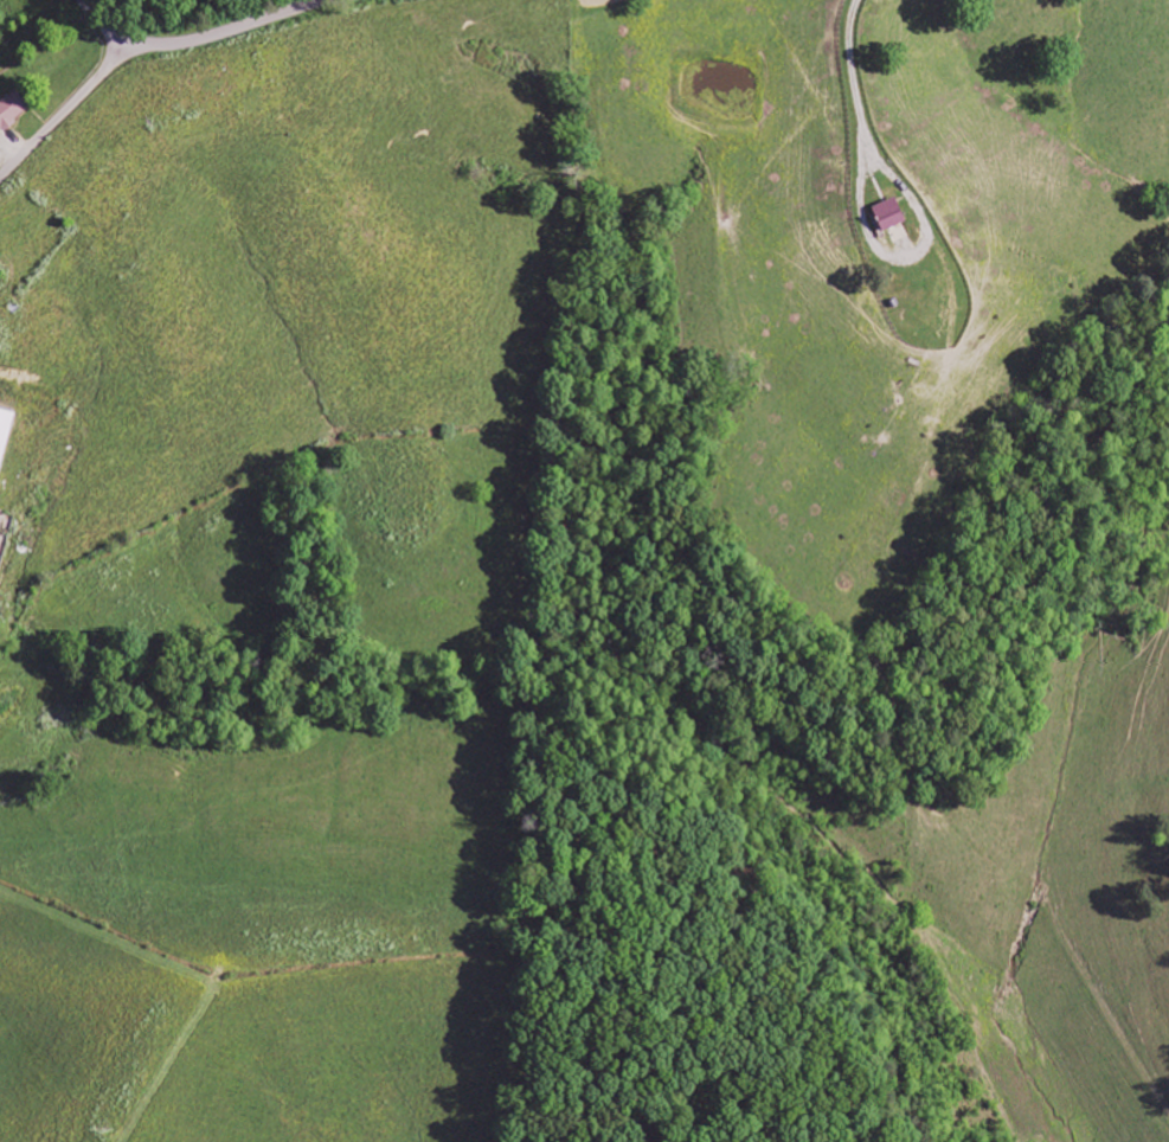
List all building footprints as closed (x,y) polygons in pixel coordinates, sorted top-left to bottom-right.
[(18,91),(0,103),(0,132),(32,111),(18,91)] [(908,222),(898,198),(874,208),(884,232),(908,222)]
